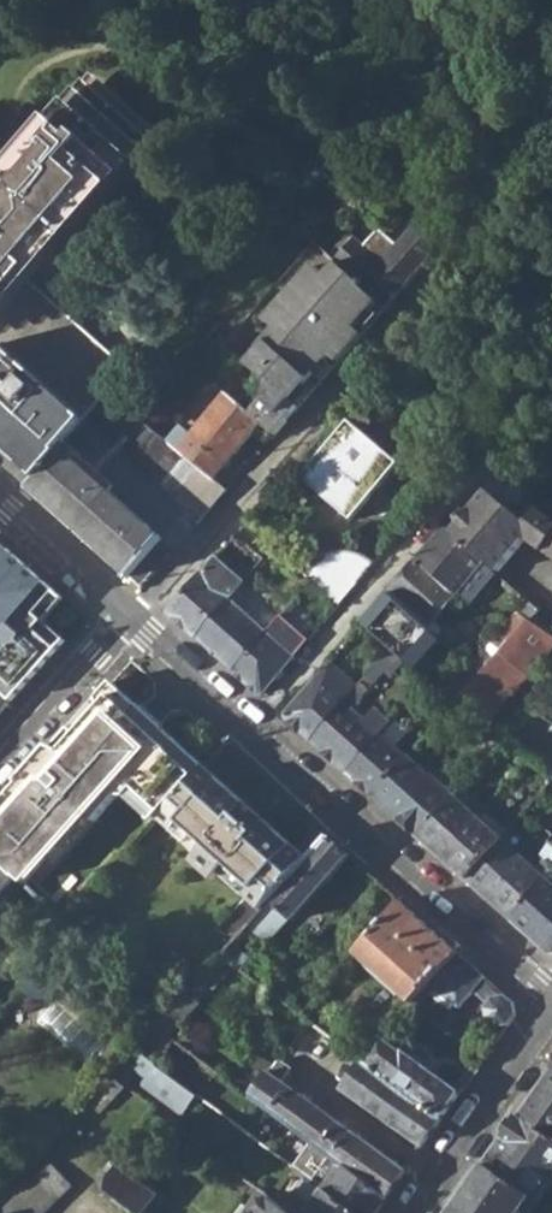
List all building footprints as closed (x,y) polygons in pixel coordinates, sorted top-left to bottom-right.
[(35,479),(60,451),(84,423),(108,396),(121,382),(130,371),(156,342),(50,250),(149,138),(90,87),(0,192),(0,448),(35,479)] [(388,309),(437,254),(415,234),(400,251),(380,235),(362,253),(347,239),(330,257),(388,309)] [(275,437),(388,309),(330,257),(314,244),(234,333),(220,321),(207,336),(257,370),(263,379),(266,390),(264,398),(251,415),(260,425),(275,437)] [(108,396),(134,419),(148,403),(121,382),(108,396)] [(108,396),(84,423),(190,510),(214,482),(169,446),(134,419),(108,396)] [(169,446),(214,482),(260,425),(251,415),(229,398),(192,440),(181,432),(169,446)] [(303,478),(352,521),(401,465),(351,422),(303,478)] [(162,540),(60,451),(35,479),(27,488),(129,579),(158,544),(162,540)] [(202,521),(227,493),(214,482),(190,510),(202,521)] [(486,565),(491,568),(510,546),(503,539),(519,521),(490,495),(454,536),(486,565)] [(543,514),(528,529),(521,539),(527,542),(551,560),(551,520),(543,514)] [(499,575),(527,542),(521,539),(528,529),(519,521),(503,539),(510,546),(491,568),(499,575)] [(486,565),(454,536),(445,529),(417,562),(458,596),(486,565)] [(3,635),(49,585),(0,541),(0,633),(3,635)] [(142,591),(172,557),(158,544),(129,579),(142,591)] [(299,571),(337,605),(353,586),(374,565),(354,556),(339,555),(320,558),(299,571)] [(168,614),(233,672),(261,697),(308,643),(281,620),(268,633),(244,613),(252,604),(246,599),(252,591),(215,561),(168,614)] [(430,628),(458,596),(417,562),(390,593),(430,628)] [(10,702),(86,618),(53,589),(0,647),(0,692),(10,702)] [(361,627),(388,650),(395,656),(402,662),(430,628),(390,593),(361,627)] [(488,625),(507,644),(510,641),(519,631),(514,627),(504,625),(495,617),(488,625)] [(540,664),(551,651),(551,643),(527,622),(519,631),(510,641),(540,664)] [(495,657),(525,680),(540,664),(510,641),(507,644),(495,657)] [(354,688),(341,702),(349,708),(395,656),(388,650),(354,688)] [(480,675),(509,697),(525,680),(495,657),(480,675)] [(327,665),(286,712),(286,719),(308,739),(341,702),(354,688),(327,665)] [(465,691),(493,713),(509,697),(480,675),(465,691)] [(0,803),(0,866),(16,880),(25,888),(49,861),(86,819),(93,826),(119,798),(124,797),(132,787),(159,813),(202,766),(109,682),(0,803)] [(437,694),(451,708),(464,693),(455,685),(447,692),(443,690),(437,694)] [(451,708),(480,728),(493,713),(465,691),(464,693),(451,708)] [(10,702),(0,692),(0,713),(10,702)] [(365,722),(349,708),(341,702),(308,739),(347,774),(380,736),(390,726),(375,711),(365,722)] [(347,774),(372,797),(406,759),(380,736),(347,774)] [(372,797),(417,837),(452,800),(406,759),(372,797)] [(81,899),(186,994),(221,956),(236,939),(258,915),(259,913),(269,903),(307,861),(202,766),(153,820),(151,822),(81,899)] [(132,787),(124,797),(151,822),(153,820),(159,813),(132,787)] [(417,837),(446,862),(478,823),(486,813),(477,804),(468,814),(460,807),(468,797),(461,790),(452,800),(417,837)] [(86,819),(49,861),(56,868),(93,826),(86,819)] [(446,862),(465,879),(500,842),(478,823),(446,862)] [(307,861),(269,903),(286,918),(293,923),(350,857),(328,838),(307,861)] [(465,879),(511,920),(542,879),(500,842),(465,879)] [(16,880),(0,866),(0,898),(16,880)] [(547,953),(551,952),(551,888),(542,879),(511,920),(547,953)] [(400,992),(414,1003),(435,980),(458,954),(399,901),(353,956),(396,995),(400,992)] [(269,903),(259,913),(278,929),(286,918),(269,903)] [(248,951),(236,939),(221,956),(234,966),(235,967),(248,951)] [(462,1003),(470,992),(482,975),(458,954),(435,980),(462,1003)] [(198,1003),(234,966),(221,956),(186,994),(198,1003)] [(512,1002),(482,975),(470,992),(485,1004),(481,1009),(483,1021),(494,1029),(507,1027),(515,1016),(512,1002)] [(365,1061),(442,1118),(460,1092),(381,1038),(365,1061)] [(133,1050),(122,1062),(130,1068),(140,1055),(133,1050)] [(246,1065),(255,1071),(263,1060),(255,1054),(246,1065)] [(252,1097),(278,1116),(295,1091),(281,1081),(290,1071),(278,1062),(274,1068),(263,1060),(255,1071),(266,1078),(252,1097)] [(343,1091),(421,1148),(442,1118),(365,1061),(343,1091)] [(122,1062),(119,1065),(124,1068),(130,1083),(126,1088),(154,1108),(149,1113),(217,1161),(240,1128),(195,1095),(180,1115),(138,1085),(143,1078),(130,1068),(122,1062)] [(125,1088),(126,1088),(130,1083),(124,1068),(119,1065),(109,1075),(125,1088)] [(551,1144),(551,1068),(551,1067),(516,1118),(551,1144)] [(100,1114),(125,1088),(109,1075),(85,1100),(100,1114)] [(278,1116),(329,1154),(347,1128),(295,1091),(278,1116)] [(536,1203),(551,1180),(551,1144),(516,1118),(482,1165),(528,1197),(536,1203)] [(329,1154),(386,1197),(405,1170),(347,1128),(329,1154)] [(310,1140),(292,1166),(312,1181),(356,1212),(375,1212),(386,1197),(329,1154),(310,1140)] [(71,1183),(48,1162),(0,1212),(43,1212),(71,1183)] [(519,1212),(528,1197),(482,1165),(455,1204),(450,1211),(453,1212),(520,1212),(519,1212)] [(127,1172),(117,1166),(111,1175),(106,1190),(112,1195),(127,1172)] [(127,1172),(112,1195),(137,1212),(141,1212),(158,1193),(127,1172)] [(289,1212),(290,1212),(356,1212),(312,1181),(289,1212)] [(289,1212),(265,1195),(252,1212),(290,1212),(289,1212)] [(528,1197),(519,1212),(520,1212),(529,1212),(536,1203),(528,1197)]
